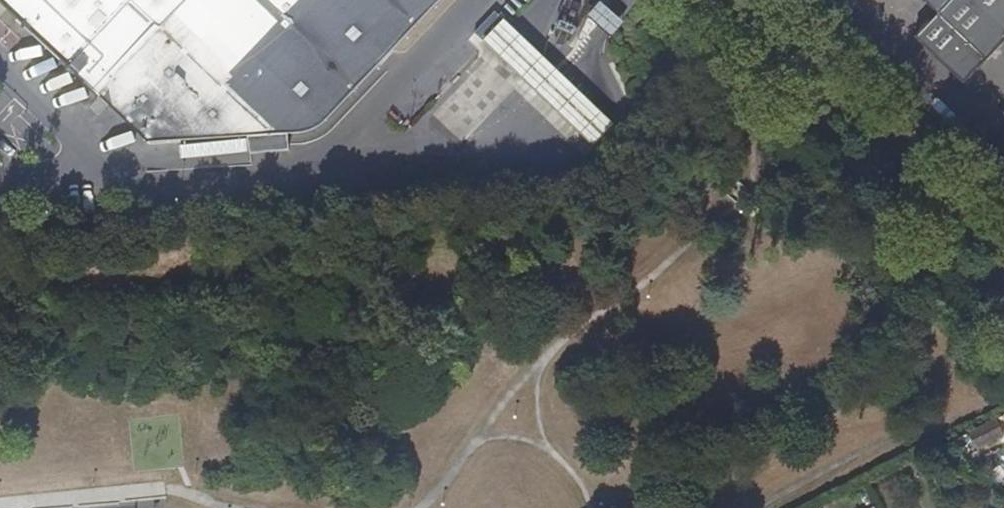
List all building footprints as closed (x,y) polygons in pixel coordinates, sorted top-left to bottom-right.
[(99,101),(146,146),(207,142),(275,135),(312,132),(316,130),(323,126),(329,121),(347,103),(400,47),(444,0),(0,0),(0,6),(16,22),(99,101)] [(940,17),(917,41),(966,86),(1003,46),(1003,0),(919,0),(940,17)] [(616,25),(592,3),(578,18),(602,41),(616,25)] [(562,82),(504,25),(480,49),(542,110),(581,148),(605,124),(562,82)] [(974,450),(1001,435),(995,421),(967,435),(974,450)]
